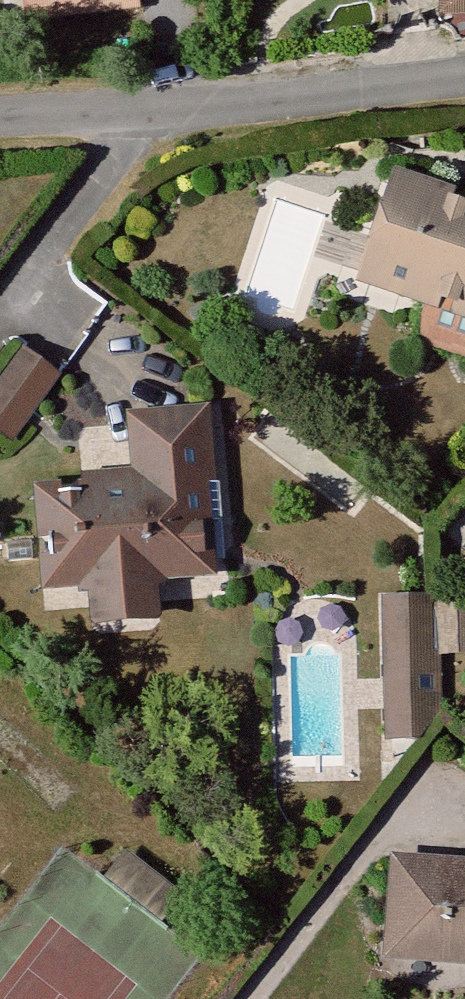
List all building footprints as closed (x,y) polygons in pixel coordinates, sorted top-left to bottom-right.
[(14,19),(118,13),(117,0),(12,0),(14,19)] [(455,24),(464,23),(464,0),(453,0),(455,24)] [(385,181),(366,236),(392,245),(380,283),(421,297),(425,285),(464,300),(464,208),(385,181)] [(0,340),(0,398),(30,358),(2,337),(0,340)] [(73,498),(36,502),(38,583),(85,579),(89,614),(138,608),(133,574),(176,569),(175,525),(189,525),(210,525),(209,488),(193,489),(190,419),(130,425),(133,483),(72,488),(73,498)] [(176,569),(190,569),(189,525),(175,525),(176,569)] [(429,603),(385,605),(391,741),(435,739),(429,603)] [(438,608),(440,654),(464,653),(464,606),(438,608)] [(392,877),(386,961),(464,968),(464,882),(392,877)]
